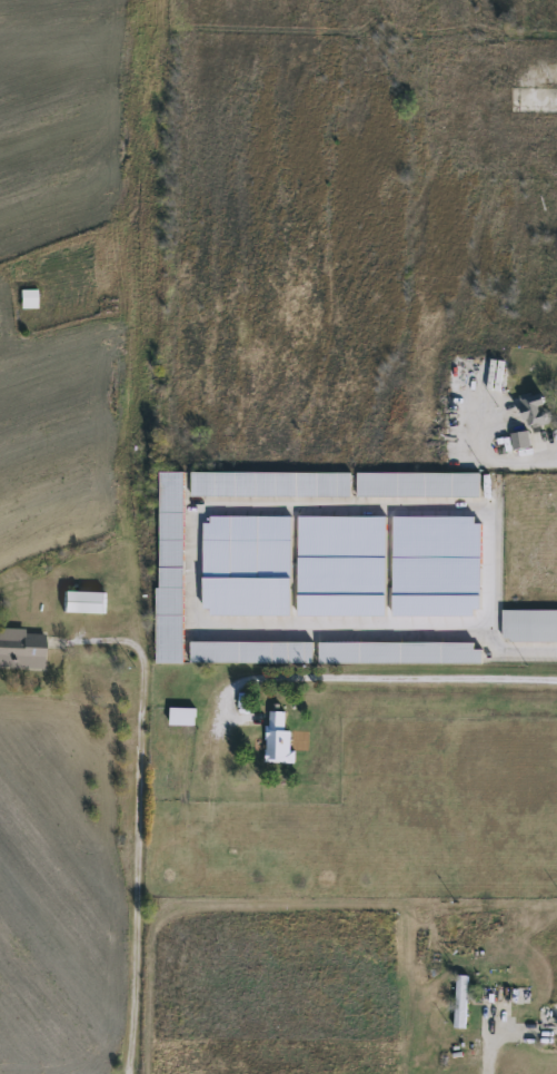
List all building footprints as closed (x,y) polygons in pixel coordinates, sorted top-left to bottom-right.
[(38,309),(20,309),(20,289),(38,289),(38,309)] [(530,428),(518,400),(543,390),(554,420),(530,428)] [(511,433),(529,432),(530,449),(513,450),(511,433)] [(156,661),(157,472),(183,472),(182,662),(156,661)] [(481,497),(357,497),(357,473),(481,473),(481,497)] [(103,589),(103,611),(60,611),(60,589),(103,589)] [(501,608),(556,608),(556,641),(501,641),(501,608)] [(41,667),(0,667),(0,628),(41,628),(41,667)] [(188,662),(188,640),(311,640),(311,662),(188,662)] [(317,662),(317,641),(473,640),(473,648),(481,648),(481,662),(317,662)] [(193,723),(168,723),(168,707),(193,707),(193,723)] [(291,761),(266,760),(266,710),(284,710),(284,729),(291,730),(291,761)] [(454,974),(466,974),(466,1026),(454,1026),(454,974)] [(529,1003),(508,1003),(508,986),(529,986),(529,1003)] [(536,1001),(556,1002),(556,1037),(553,1037),(553,1045),(535,1044),(535,1029),(536,1001)]
